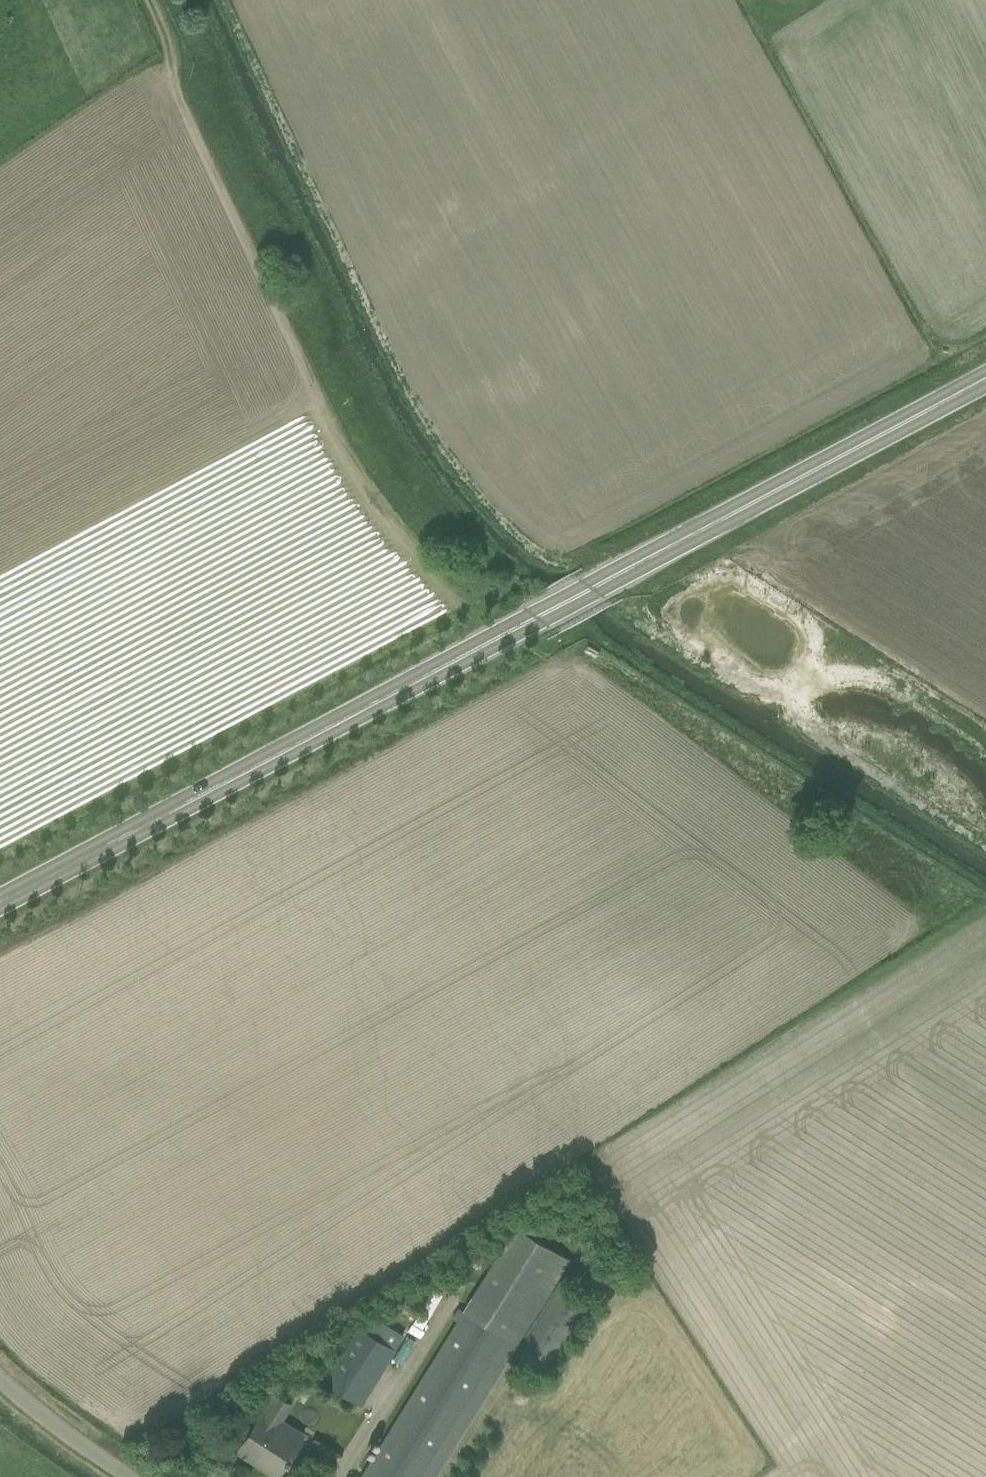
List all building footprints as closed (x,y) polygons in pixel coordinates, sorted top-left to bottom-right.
[(560,1253),(517,1226),(466,1308),(467,1310),(362,1476),(419,1476),(560,1253)] [(516,1358),(546,1377),(590,1306),(560,1287),(516,1358)] [(434,1288),(422,1315),(430,1319),(442,1292),(434,1288)] [(326,1383),(361,1404),(404,1334),(374,1316),(365,1331),(360,1327),(326,1383)] [(296,1382),(289,1392),(303,1402),(310,1392),(296,1382)] [(248,1434),(237,1450),(251,1460),(254,1455),(280,1471),(291,1454),(298,1445),(276,1431),(283,1421),(294,1403),(275,1390),(264,1409),(248,1434)]
